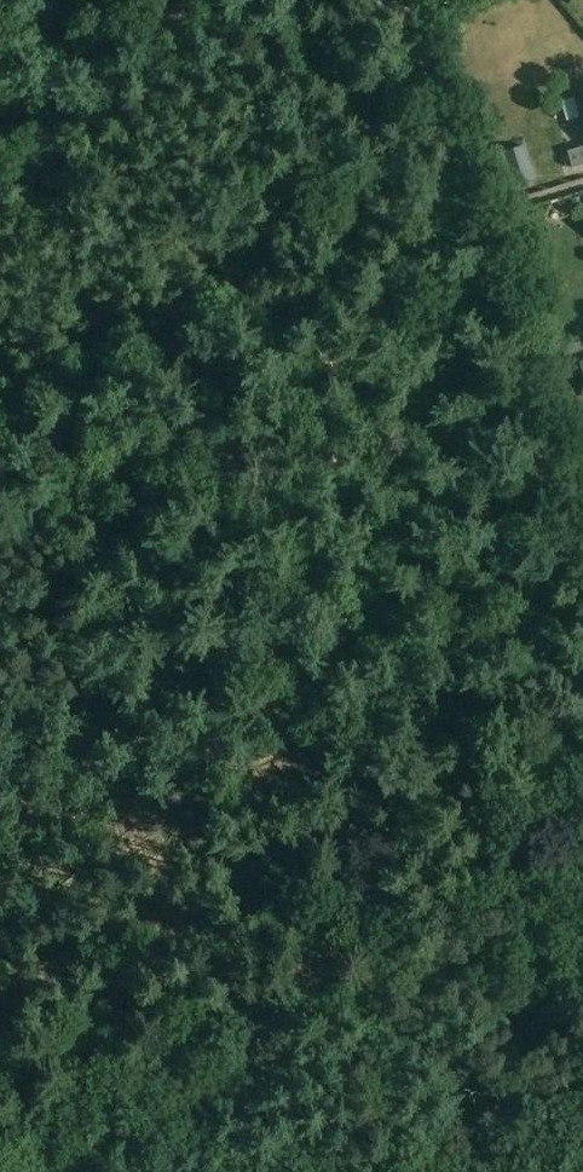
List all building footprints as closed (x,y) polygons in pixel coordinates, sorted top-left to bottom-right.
[(574,97),(582,126),(582,95),(574,97)] [(564,131),(578,128),(573,103),(559,106),(564,131)] [(567,152),(572,169),(582,166),(582,147),(567,152)]
